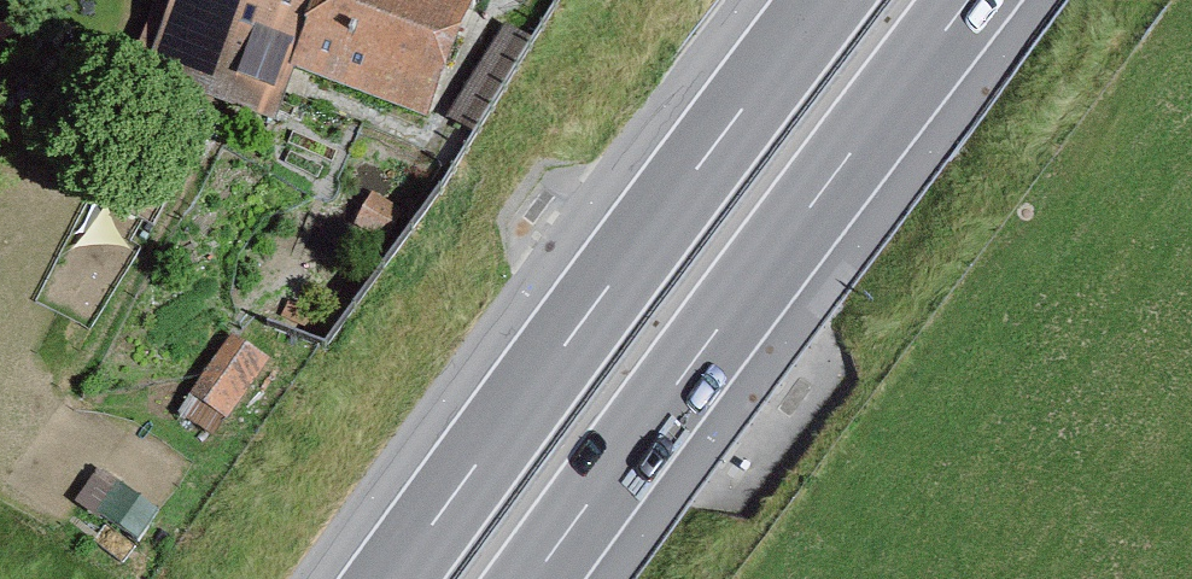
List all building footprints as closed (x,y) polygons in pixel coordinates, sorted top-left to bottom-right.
[(147,72),(271,119),(286,80),(415,128),(464,0),(174,0),(147,72)] [(228,430),(279,346),(233,319),(183,402),(228,430)]
